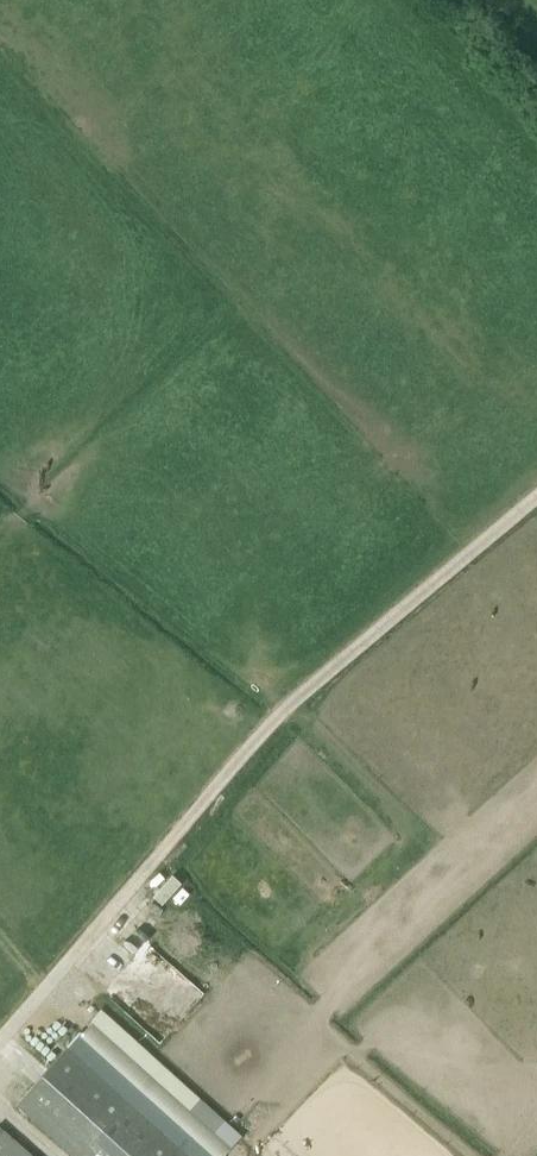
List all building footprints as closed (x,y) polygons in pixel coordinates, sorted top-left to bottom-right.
[(69,1050),(17,1107),(71,1155),(186,1155),(69,1050)] [(0,1129),(0,1155),(29,1155),(0,1129)]
